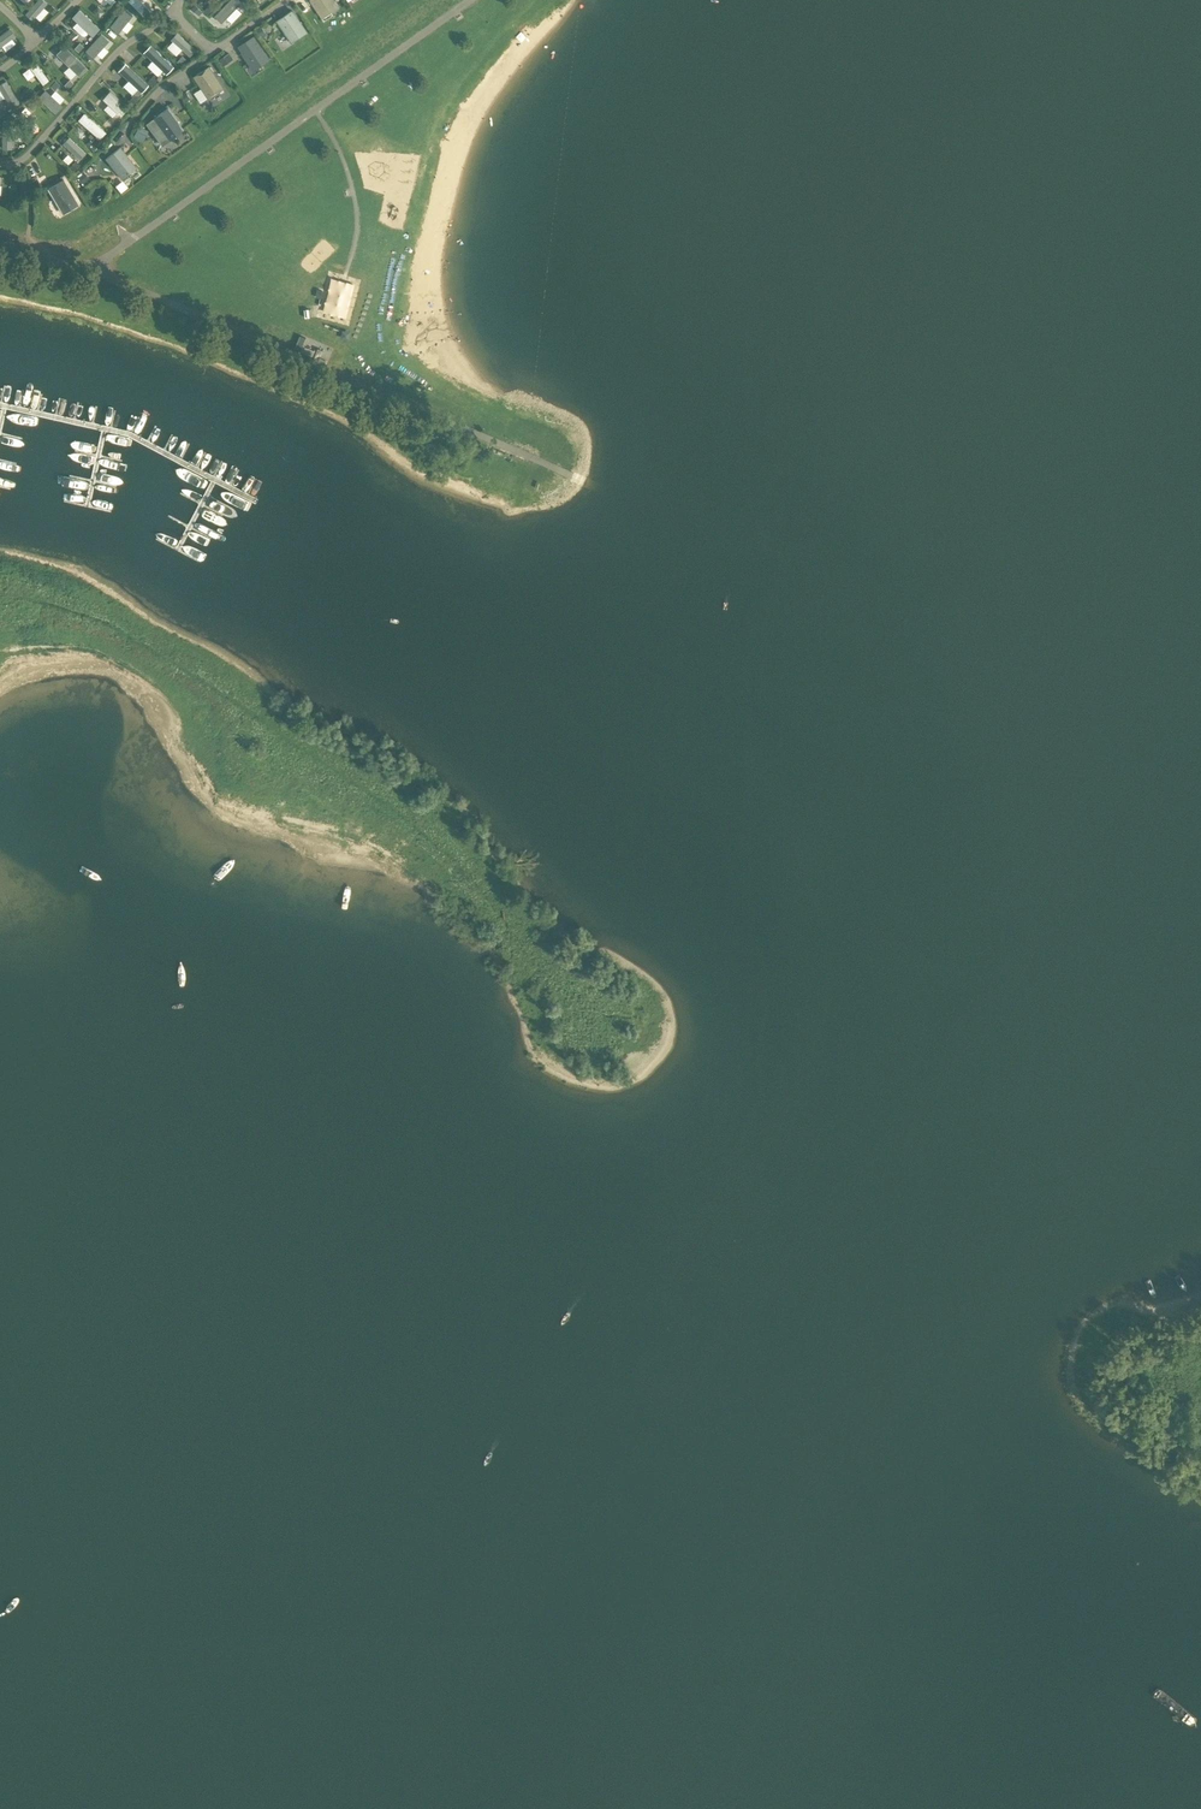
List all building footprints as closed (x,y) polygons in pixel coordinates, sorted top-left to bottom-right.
[(47,5),(41,0),(39,0),(25,16),(32,22),(47,5)] [(141,0),(128,0),(140,11),(145,5),(141,0)] [(191,6),(199,14),(208,5),(202,0),(198,0),(191,6)] [(241,0),(227,0),(213,14),(221,21),(241,0)] [(333,0),(310,0),(322,21),(339,10),(333,0)] [(117,31),(133,12),(125,5),(110,25),(117,31)] [(93,34),(100,25),(79,6),(72,14),(93,34)] [(307,28),(292,6),(275,17),(291,41),(307,28)] [(256,28),(262,36),(267,33),(260,25),(256,28)] [(14,34),(9,26),(0,32),(0,44),(14,34)] [(171,37),(190,54),(196,47),(177,30),(171,37)] [(93,56),(109,37),(101,31),(85,49),(93,56)] [(283,31),(275,36),(282,46),(290,41),(283,31)] [(269,57),(253,33),(237,44),(252,68),(269,57)] [(78,50),(84,44),(80,40),(74,46),(78,50)] [(80,74),(88,66),(65,42),(56,51),(80,74)] [(165,72),(173,64),(151,42),(142,50),(165,72)] [(234,58),(230,51),(220,58),(224,64),(234,58)] [(182,63),(187,58),(182,54),(177,59),(182,63)] [(42,82),(48,79),(35,60),(29,64),(42,82)] [(119,68),(141,90),(149,82),(126,61),(119,68)] [(224,85),(211,63),(195,73),(209,96),(224,85)] [(29,66),(23,69),(26,76),(33,73),(29,66)] [(152,84),(158,77),(154,73),(148,80),(152,84)] [(19,100),(6,78),(0,81),(0,87),(10,105),(19,100)] [(67,86),(73,81),(68,78),(64,82),(67,86)] [(54,112),(63,103),(45,86),(38,95),(54,112)] [(129,105),(110,87),(102,95),(121,113),(129,105)] [(186,100),(191,97),(187,91),(182,93),(186,100)] [(129,98),(133,102),(139,97),(135,93),(129,98)] [(185,127),(169,104),(146,120),(162,144),(185,127)] [(32,130),(38,123),(20,106),(13,113),(32,130)] [(100,137),(106,130),(84,111),(78,118),(100,137)] [(2,146),(12,147),(13,119),(3,119),(2,146)] [(73,130),(79,135),(84,130),(78,125),(73,130)] [(149,129),(139,125),(132,138),(142,143),(149,129)] [(78,157),(85,150),(68,135),(61,141),(78,157)] [(86,141),(92,148),(97,144),(91,137),(86,141)] [(137,165),(121,143),(105,156),(122,177),(137,165)] [(62,157),(68,162),(72,157),(67,152),(62,157)] [(70,166),(74,170),(80,164),(76,160),(70,166)] [(83,181),(88,176),(84,170),(79,175),(83,181)] [(79,202),(64,177),(48,186),(63,212),(79,202)] [(119,190),(127,186),(122,178),(114,183),(119,190)] [(348,316),(353,281),(328,278),(324,313),(348,316)] [(325,361),(331,346),(301,332),(294,347),(325,361)]
